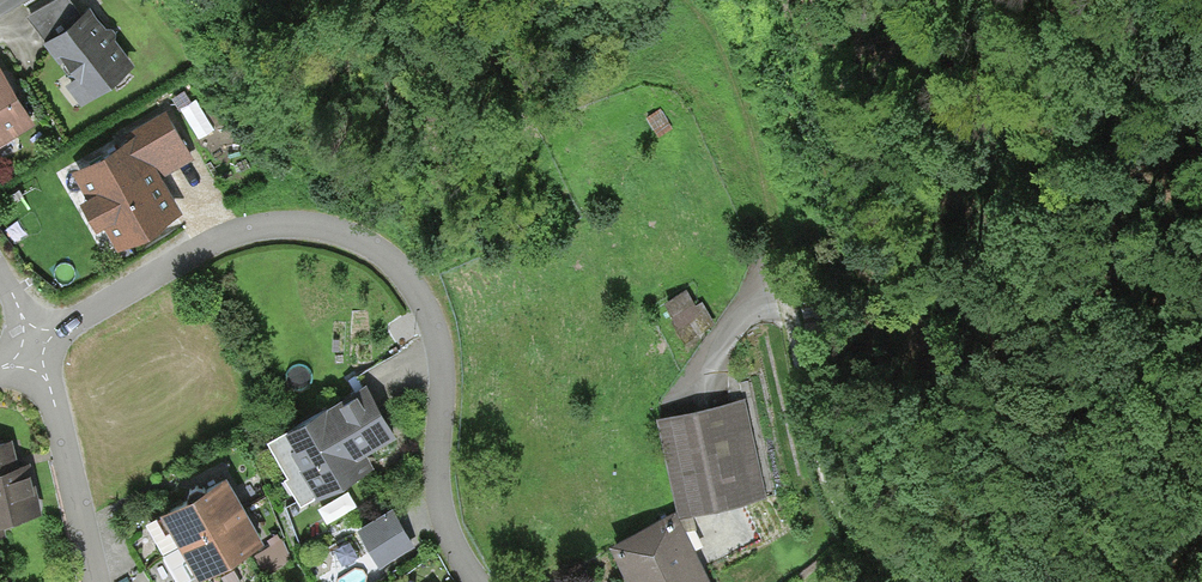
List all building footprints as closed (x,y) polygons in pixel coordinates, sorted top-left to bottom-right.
[(25,12),(45,35),(80,9),(74,0),(48,0),(25,12)] [(45,35),(43,37),(59,59),(66,54),(78,70),(65,80),(81,101),(134,60),(90,2),(80,9),(45,35)] [(35,116),(0,58),(0,137),(35,116)] [(117,132),(120,137),(136,128),(162,173),(195,154),(166,104),(117,132)] [(673,127),(660,106),(645,115),(658,136),(673,127)] [(120,137),(70,166),(85,190),(80,193),(97,222),(102,219),(117,244),(182,207),(166,179),(162,173),(136,128),(120,137)] [(366,377),(285,421),(294,439),(290,441),(299,458),(298,459),(317,494),(373,464),(369,457),(365,449),(396,433),(366,377)] [(746,399),(657,419),(675,512),(685,531),(694,528),(693,516),(767,501),(746,399)] [(0,437),(0,529),(6,527),(3,515),(41,507),(30,460),(29,456),(18,458),(12,434),(0,437)] [(226,468),(160,507),(180,540),(246,502),(226,468)] [(246,502),(180,540),(198,572),(264,534),(246,502)] [(391,502),(358,521),(380,561),(414,542),(391,502)] [(675,512),(610,547),(628,581),(711,581),(685,531),(675,512)] [(0,575),(0,581),(9,581),(7,574),(0,575)]
